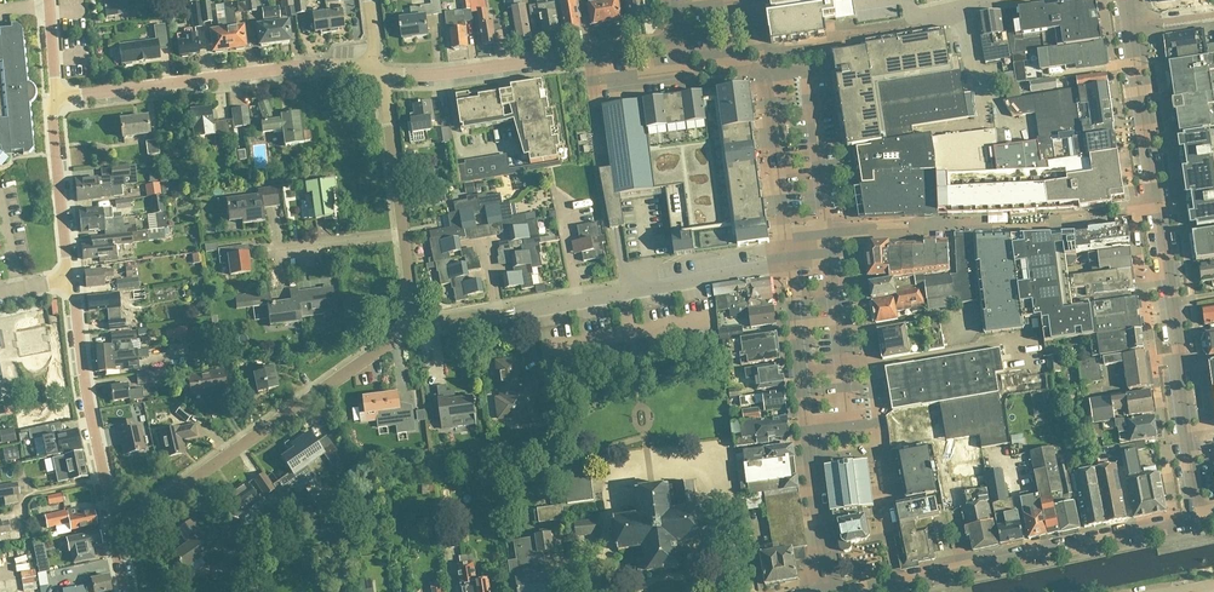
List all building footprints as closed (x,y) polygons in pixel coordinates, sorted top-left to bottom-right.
[(113,16),(127,14),(126,0),(104,0),(106,17),(113,16)] [(246,13),(256,11),(255,0),(245,0),(246,13)] [(294,7),(292,1),(291,0),(280,0),(281,8),(294,7)] [(292,1),(294,7),(295,15),(305,13),(304,0),(301,0),(292,1)] [(432,17),(441,16),(439,0),(430,0),(432,17)] [(462,11),(470,10),(469,0),(461,0),(462,11)] [(507,9),(511,8),(516,40),(521,39),(522,40),(529,39),(529,38),(530,37),(525,5),(520,6),(519,0),(506,0),(507,9)] [(554,3),(547,5),(547,0),(536,0),(538,16),(539,16),(543,35),(545,35),(545,36),(551,35),(551,33),(558,32),(556,23),(557,23),(554,3)] [(580,18),(576,0),(561,0),(564,12),(561,12),(565,31),(567,30),(568,31),(572,31),(573,29),(580,28),(578,18),(580,18)] [(602,3),(606,23),(613,22),(614,23),(618,23),(619,21),(621,20),(618,0),(602,3)] [(639,19),(643,18),(641,7),(643,7),(642,0),(626,0),(629,20),(639,19)] [(826,37),(823,22),(844,19),(855,17),(852,0),(768,0),(771,15),(766,16),(766,17),(768,32),(770,45),(789,42),(789,39),(795,38),(796,41),(826,37)] [(189,4),(193,29),(203,27),(202,23),(199,3),(199,2),(189,4)] [(199,3),(202,23),(211,22),(208,2),(199,3)] [(230,2),(223,3),(225,19),(229,49),(235,48),(236,50),(243,49),(243,47),(245,47),(242,28),(236,28),(233,10),(231,10),(230,2)] [(1062,48),(1100,42),(1094,2),(1043,9),(1043,6),(999,12),(976,16),(984,62),(1010,58),(1009,54),(1062,47),(1062,48)] [(606,23),(602,3),(587,5),(591,26),(593,25),(594,27),(599,26),(600,24),(606,23)] [(337,12),(326,13),(329,33),(338,32),(338,29),(344,28),(343,17),(345,17),(344,5),(336,6),(337,12)] [(270,9),(275,43),(281,42),(282,44),(289,43),(289,41),(290,41),(288,22),(279,23),(278,17),(280,17),(278,7),(270,9)] [(402,41),(427,38),(423,8),(409,10),(410,19),(399,20),(402,41)] [(268,44),(275,43),(270,9),(262,10),(263,19),(265,19),(265,25),(257,26),(259,45),(261,45),(261,47),(268,46),(268,44)] [(329,33),(326,13),(317,14),(316,9),(309,10),(310,21),(312,21),(314,32),(321,31),(321,34),(329,33)] [(498,21),(492,22),(489,23),(486,9),(477,11),(479,25),(478,25),(479,34),(481,34),(483,46),(496,44),(494,32),(499,31),(498,21)] [(468,48),(465,23),(464,23),(463,17),(454,18),(454,12),(444,13),(446,31),(450,30),(452,50),(454,49),(455,51),(459,50),(459,49),(468,48)] [(223,50),(229,49),(225,19),(217,20),(218,31),(211,32),(214,51),(215,51),(216,53),(223,52),(223,50)] [(5,157),(11,157),(10,153),(22,152),(22,156),(28,155),(32,149),(21,30),(15,25),(10,25),(10,29),(0,30),(0,153),(5,157)] [(119,45),(121,64),(123,63),(125,65),(131,64),(132,62),(159,58),(158,49),(166,48),(163,25),(154,27),(156,40),(119,45)] [(967,119),(967,115),(958,59),(957,58),(952,59),(950,44),(946,45),(943,29),(864,41),(865,43),(850,46),(851,51),(832,54),(845,135),(847,146),(847,148),(853,147),(864,217),(925,214),(937,213),(936,212),(931,140),(930,135),(913,138),(911,128),(967,119)] [(187,55),(199,54),(197,40),(196,34),(192,35),(191,30),(183,31),(184,34),(176,35),(177,39),(177,44),(179,57),(182,56),(182,58),(188,57),(187,55)] [(1203,30),(1189,32),(1174,35),(1163,37),(1167,63),(1207,56),(1203,30)] [(1104,66),(1100,44),(1066,50),(1066,49),(1038,53),(1040,71),(1075,66),(1076,70),(1104,66)] [(1167,63),(1178,132),(1213,127),(1213,56),(1167,63)] [(618,64),(619,76),(639,75),(639,63),(618,64)] [(1077,89),(1107,85),(1107,84),(1106,84),(1105,75),(1070,79),(1066,80),(1067,87),(1073,86),(1073,84),(1077,83),(1077,89)] [(1057,89),(1055,79),(1041,81),(1029,82),(1030,93),(1057,89)] [(1014,83),(1004,84),(1005,93),(1015,91),(1014,83)] [(461,128),(505,121),(503,111),(516,109),(519,128),(522,128),(525,147),(527,147),(530,166),(559,161),(557,152),(561,151),(559,140),(553,141),(552,133),(555,132),(554,121),(548,122),(546,114),(550,114),(548,103),(542,104),(541,95),(544,95),(542,84),(511,89),(512,94),(501,95),(500,92),(487,94),(488,97),(470,100),(469,94),(456,96),(461,128)] [(801,100),(801,85),(792,84),(792,99),(801,100)] [(1107,85),(1077,89),(1057,93),(1056,94),(1045,95),(1045,96),(1017,100),(1006,102),(1002,102),(1011,117),(1011,118),(1035,114),(1039,138),(1037,138),(1037,143),(1113,130),(1112,126),(1113,125),(1107,85)] [(674,256),(769,244),(763,203),(761,203),(751,128),(755,127),(749,87),(602,107),(610,169),(604,170),(599,170),(610,230),(617,229),(623,228),(624,228),(620,195),(665,189),(672,244),(671,244),(673,255),(674,255),(674,256)] [(1005,93),(1006,102),(1017,100),(1015,91),(1005,93)] [(434,122),(431,101),(418,103),(418,104),(413,105),(414,114),(410,114),(411,124),(408,125),(411,144),(424,142),(422,132),(433,130),(431,122),(434,122)] [(264,123),(260,123),(262,133),(281,131),(284,146),(302,144),(302,142),(310,141),(308,131),(301,132),(298,113),(284,115),(284,117),(272,118),(266,102),(257,105),(264,123)] [(248,108),(231,110),(234,128),(251,126),(248,108)] [(233,138),(232,127),(231,121),(212,123),(210,109),(190,112),(194,138),(217,135),(218,140),(233,138)] [(121,121),(123,138),(150,135),(147,117),(121,121)] [(447,128),(435,130),(437,144),(449,142),(447,128)] [(1117,152),(1116,152),(1096,155),(1040,163),(1037,143),(1006,147),(1003,130),(995,131),(995,130),(931,140),(936,212),(946,212),(947,216),(1000,213),(1000,210),(1030,210),(1030,212),(1069,210),(1124,202),(1117,152)] [(1040,163),(1096,155),(1116,152),(1113,130),(1037,143),(1040,163)] [(1178,140),(1190,225),(1195,224),(1196,227),(1213,225),(1213,130),(1182,134),(1183,139),(1178,140)] [(158,141),(146,143),(148,156),(160,155),(158,141)] [(237,162),(245,160),(244,150),(236,152),(237,162)] [(460,185),(561,167),(560,162),(467,177),(465,165),(457,167),(460,185)] [(77,191),(113,188),(113,187),(124,186),(123,178),(129,177),(128,166),(111,168),(112,178),(98,180),(98,179),(76,181),(77,191)] [(162,195),(170,194),(177,193),(175,178),(160,180),(162,195)] [(265,186),(280,183),(281,189),(288,188),(288,179),(280,181),(265,182),(265,186)] [(306,195),(312,194),(315,220),(333,217),(330,192),(335,191),(333,180),(304,184),(306,195)] [(159,184),(144,187),(146,198),(160,195),(159,184)] [(113,188),(77,191),(78,202),(100,200),(100,199),(114,198),(113,188)] [(259,195),(226,200),(229,223),(242,221),(242,225),(265,222),(263,208),(280,206),(277,188),(258,190),(259,195)] [(503,205),(503,204),(501,195),(488,197),(488,194),(478,196),(481,216),(488,215),(490,226),(497,225),(497,224),(502,224),(498,206),(503,205)] [(481,216),(478,196),(467,198),(467,201),(454,203),(456,213),(456,214),(461,213),(464,230),(469,229),(470,230),(476,229),(474,217),(481,216)] [(150,198),(152,214),(164,213),(162,197),(150,198)] [(131,209),(130,200),(130,199),(114,201),(115,210),(131,209)] [(510,231),(527,228),(526,222),(525,215),(513,217),(510,203),(503,204),(503,205),(498,206),(502,224),(497,224),(497,225),(499,233),(510,231)] [(112,214),(111,208),(88,210),(88,212),(79,213),(80,222),(122,218),(122,213),(112,214)] [(471,238),(470,230),(469,229),(464,230),(461,213),(456,214),(456,213),(449,214),(451,229),(430,232),(431,240),(432,240),(441,239),(441,243),(459,240),(471,238)] [(166,229),(166,228),(165,222),(164,214),(154,215),(156,231),(160,230),(166,229)] [(123,228),(122,218),(80,222),(81,231),(94,230),(95,232),(109,230),(110,236),(136,233),(136,232),(135,227),(123,228)] [(671,244),(658,246),(655,218),(631,221),(632,229),(641,228),(646,262),(673,259),(671,244)] [(523,241),(524,247),(540,245),(541,244),(537,221),(526,222),(527,228),(510,231),(512,243),(523,241)] [(599,224),(577,228),(584,263),(605,259),(602,245),(606,245),(604,237),(601,237),(599,224)] [(1074,232),(1074,235),(1075,254),(1128,248),(1125,225),(1074,232)] [(1191,234),(1196,261),(1213,258),(1213,230),(1191,234)] [(110,236),(97,237),(91,238),(92,245),(82,246),(83,260),(93,259),(100,258),(100,262),(117,261),(115,246),(124,245),(124,244),(133,243),(146,242),(145,231),(136,232),(136,233),(110,236)] [(973,239),(974,263),(977,289),(984,335),(1021,329),(1020,320),(1040,318),(1043,343),(1074,339),(1072,323),(1070,308),(1065,266),(1070,265),(1074,260),(1073,235),(1054,236),(1054,234),(1039,234),(1039,235),(1029,237),(1029,234),(1027,233),(1011,233),(1010,235),(1010,237),(1009,237),(973,239)] [(435,263),(450,260),(449,254),(461,252),(459,240),(441,243),(441,239),(432,240),(431,240),(430,240),(434,264),(435,264),(435,263)] [(975,293),(974,263),(973,239),(953,240),(955,276),(956,300),(957,305),(975,302),(975,293)] [(870,244),(863,251),(867,276),(888,275),(886,245),(886,243),(870,244)] [(205,253),(218,252),(218,250),(217,244),(204,246),(205,253)] [(888,281),(891,280),(946,272),(945,244),(892,246),(892,245),(886,245),(888,275),(888,281)] [(541,255),(542,255),(540,245),(524,247),(521,248),(523,254),(511,256),(513,268),(531,265),(532,270),(533,270),(543,269),(541,255)] [(218,250),(218,252),(220,265),(229,263),(230,275),(250,272),(248,254),(244,254),(243,246),(218,250)] [(1130,260),(1129,250),(1108,252),(1109,262),(1130,260)] [(1109,262),(1108,252),(1087,255),(1088,265),(1097,264),(1109,262)] [(450,280),(468,277),(466,265),(454,267),(453,260),(450,261),(450,260),(435,263),(435,264),(437,274),(438,274),(440,286),(451,285),(450,284),(451,284),(450,280)] [(1108,272),(1130,269),(1131,269),(1130,260),(1109,262),(1097,264),(1098,270),(1107,269),(1108,272)] [(1202,283),(1212,282),(1213,288),(1213,264),(1199,267),(1200,273),(1198,275),(1199,280),(1202,281),(1202,283)] [(531,265),(513,268),(514,275),(504,277),(506,289),(521,286),(522,291),(535,289),(532,276),(534,276),(533,270),(532,270),(531,265)] [(132,267),(125,268),(125,278),(133,277),(132,267)] [(113,270),(94,272),(85,273),(86,288),(104,286),(103,278),(114,277),(113,270)] [(1133,292),(1130,270),(1067,279),(1070,301),(1133,292)] [(952,300),(956,300),(955,276),(948,277),(948,275),(923,279),(923,277),(913,278),(913,280),(892,283),(891,280),(888,281),(884,281),(868,283),(871,300),(892,296),(893,299),(871,303),(875,324),(896,320),(895,313),(911,310),(911,314),(923,312),(922,306),(926,305),(927,311),(953,307),(952,300)] [(450,284),(451,285),(452,291),(453,291),(455,304),(468,302),(467,297),(483,294),(481,282),(469,284),(468,277),(450,280),(451,284),(450,284)] [(137,278),(116,281),(116,290),(138,288),(137,278)] [(716,297),(716,298),(727,296),(771,290),(769,279),(756,281),(746,283),(746,282),(712,287),(714,298),(716,297)] [(290,296),(291,302),(266,306),(269,328),(281,326),(281,324),(300,321),(300,323),(301,323),(300,318),(323,315),(323,316),(324,316),(324,315),(335,314),(335,315),(335,314),(332,288),(331,288),(329,289),(329,286),(322,287),(323,290),(320,290),(320,289),(319,289),(320,290),(297,293),(297,295),(290,296)] [(771,290),(727,296),(716,298),(718,312),(738,309),(738,310),(773,306),(773,305),(771,290)] [(118,293),(87,297),(89,311),(107,309),(109,321),(108,321),(109,330),(126,329),(125,320),(121,320),(118,293)] [(257,307),(256,294),(234,297),(236,310),(251,308),(252,308),(257,307)] [(1135,301),(1135,299),(1070,308),(1072,323),(1074,339),(1140,330),(1139,328),(1137,329),(1133,301),(1135,301)] [(126,311),(137,310),(136,301),(125,302),(126,311)] [(58,305),(50,307),(54,327),(61,325),(58,305)] [(773,306),(738,310),(739,317),(749,316),(751,328),(775,325),(773,307),(773,306)] [(1204,326),(1213,325),(1213,307),(1202,309),(1204,326)] [(876,331),(879,351),(881,361),(943,350),(938,320),(876,331)] [(743,336),(742,326),(718,329),(719,339),(743,336)] [(1091,358),(1142,351),(1140,331),(1123,335),(1122,332),(1089,337),(1091,358)] [(92,349),(93,359),(105,357),(106,361),(110,360),(112,357),(118,356),(118,360),(137,358),(137,351),(137,350),(134,350),(131,341),(136,341),(135,332),(112,335),(113,346),(92,349)] [(741,366),(779,361),(780,361),(777,335),(722,342),(724,358),(739,356),(741,366)] [(1205,336),(1208,357),(1213,356),(1213,335),(1205,336)] [(212,343),(198,345),(200,362),(214,360),(212,343)] [(994,375),(1002,374),(998,350),(883,369),(890,412),(938,404),(997,394),(994,375)] [(1098,367),(1118,365),(1123,364),(1127,390),(1148,387),(1143,353),(1097,360),(1098,367)] [(141,364),(153,363),(153,355),(141,356),(141,364)] [(105,357),(93,359),(95,372),(138,368),(137,358),(118,360),(118,356),(112,357),(110,360),(106,361),(105,357)] [(1045,357),(1047,374),(1061,373),(1058,356),(1045,357)] [(501,385),(502,389),(519,387),(518,382),(519,382),(516,360),(496,363),(499,385),(501,385)] [(1100,382),(1098,367),(1097,360),(1076,363),(1079,385),(1100,382)] [(757,391),(782,387),(784,387),(782,372),(781,372),(780,365),(754,369),(757,391)] [(263,373),(253,375),(258,394),(278,389),(273,367),(263,370),(263,373)] [(166,372),(150,374),(151,383),(149,383),(150,385),(167,382),(166,372)] [(186,397),(192,395),(192,396),(226,390),(224,375),(217,377),(216,372),(189,377),(190,386),(184,387),(186,397)] [(138,385),(149,383),(151,383),(150,374),(150,373),(137,375),(138,385)] [(519,387),(502,389),(503,399),(496,400),(499,420),(507,419),(506,416),(525,414),(526,425),(542,422),(540,414),(549,412),(546,392),(535,394),(535,390),(528,391),(527,381),(519,382),(518,382),(519,387)] [(128,385),(111,387),(112,402),(130,400),(130,399),(140,398),(139,390),(129,391),(128,385)] [(784,401),(783,393),(763,396),(758,396),(739,398),(741,407),(759,405),(759,403),(764,402),(765,411),(785,409),(785,407),(786,406),(786,402),(784,401)] [(1152,414),(1150,403),(1149,393),(1088,402),(1092,425),(1102,424),(1114,422),(1112,413),(1121,412),(1122,416),(1125,418),(1152,414)] [(397,394),(363,399),(364,406),(359,407),(361,423),(377,421),(377,423),(378,428),(384,427),(384,428),(396,426),(397,429),(397,434),(403,433),(415,432),(413,418),(407,419),(406,414),(409,414),(409,413),(400,414),(397,394)] [(938,407),(889,417),(895,450),(932,444),(935,456),(941,492),(947,491),(945,476),(982,470),(979,450),(980,449),(1005,445),(997,394),(938,404),(939,407),(938,407)] [(438,401),(442,431),(452,429),(450,419),(464,417),(465,420),(475,418),(472,400),(448,403),(448,399),(438,401)] [(1047,414),(1045,403),(1032,406),(1034,417),(1047,414)] [(8,419),(18,414),(14,406),(4,410),(8,419)] [(192,415),(181,406),(174,414),(185,424),(192,415)] [(760,410),(743,412),(744,422),(761,420),(760,410)] [(760,421),(754,422),(756,438),(757,446),(769,444),(768,439),(789,436),(788,435),(790,434),(789,429),(788,429),(787,418),(780,419),(779,418),(760,421)] [(1120,445),(1135,442),(1143,441),(1155,439),(1152,418),(1127,422),(1127,420),(1114,422),(1102,424),(1103,432),(1117,430),(1120,445)] [(143,451),(138,428),(135,429),(133,422),(116,425),(118,434),(121,433),(126,455),(143,451)] [(754,422),(732,424),(735,447),(748,446),(747,439),(756,438),(754,422)] [(179,429),(178,428),(160,433),(166,458),(184,454),(180,438),(196,434),(194,426),(179,429)] [(16,432),(5,431),(4,441),(15,442),(16,432)] [(19,443),(38,439),(37,432),(40,431),(41,432),(41,431),(18,436),(19,443)] [(45,458),(60,455),(81,451),(76,431),(41,439),(45,458)] [(291,472),(272,485),(296,519),(316,516),(315,504),(303,487),(299,481),(310,473),(306,467),(305,465),(322,453),(323,455),(333,468),(340,463),(335,455),(337,453),(326,437),(316,444),(309,433),(287,448),(285,444),(284,445),(290,453),(282,458),(291,472)] [(1024,435),(1013,438),(1015,447),(1026,445),(1024,435)] [(1144,450),(1143,441),(1135,442),(1135,444),(1119,447),(1121,454),(1135,451),(1136,452),(1144,450)] [(746,474),(788,468),(787,458),(793,458),(791,447),(743,453),(746,474)] [(1040,502),(1050,500),(1049,495),(1062,492),(1056,468),(1057,468),(1052,447),(1029,452),(1036,485),(1031,486),(1032,493),(1025,495),(1025,498),(1034,496),(1037,495),(1040,502)] [(932,467),(931,467),(927,448),(896,454),(899,469),(900,473),(898,473),(900,481),(901,481),(902,484),(905,500),(910,499),(936,494),(932,475),(934,474),(932,467)] [(1165,513),(1158,474),(1155,475),(1154,468),(1142,471),(1143,477),(1141,477),(1136,452),(1135,451),(1121,454),(1120,455),(1132,519),(1165,513)] [(1076,453),(1070,454),(1072,467),(1079,466),(1076,453)] [(87,478),(84,466),(81,454),(52,460),(55,475),(57,474),(59,484),(87,478)] [(982,460),(981,460),(989,502),(990,502),(991,504),(999,545),(1022,540),(1016,512),(1013,512),(1010,499),(1006,500),(1008,499),(1006,485),(1003,484),(1000,470),(985,473),(982,460)] [(840,551),(844,553),(848,552),(851,548),(850,544),(866,541),(869,537),(865,517),(864,517),(864,518),(863,518),(862,509),(873,507),(868,465),(866,465),(850,468),(850,465),(841,466),(842,469),(826,471),(826,470),(824,471),(830,513),(832,512),(833,523),(832,523),(834,533),(835,533),(837,542),(838,542),(840,551)] [(562,469),(567,504),(593,501),(589,466),(562,469)] [(1066,466),(1057,468),(1056,468),(1062,492),(1049,495),(1050,500),(1057,534),(1078,530),(1072,503),(1069,504),(1067,495),(1073,493),(1066,466)] [(1083,529),(1125,521),(1115,466),(1073,474),(1083,529)] [(789,478),(788,468),(746,474),(747,482),(740,483),(741,496),(748,495),(763,493),(796,489),(797,489),(795,478),(789,478)] [(264,474),(256,480),(267,496),(275,490),(264,474)] [(258,501),(249,488),(245,483),(224,499),(234,513),(246,504),(248,508),(258,501)] [(692,483),(639,490),(635,491),(638,515),(613,518),(617,552),(642,548),(644,559),(636,560),(638,572),(646,571),(646,573),(679,569),(676,543),(701,540),(696,507),(695,507),(692,483)] [(63,504),(61,495),(47,498),(48,506),(63,504)] [(1042,537),(1057,534),(1050,500),(1040,502),(1037,495),(1034,496),(1042,537)] [(1042,537),(1034,496),(1025,498),(1018,499),(1028,540),(1042,537)] [(3,499),(4,506),(17,504),(16,497),(3,499)] [(938,518),(934,498),(896,506),(900,525),(910,523),(930,519),(930,520),(938,518)] [(992,533),(986,503),(959,508),(966,539),(969,538),(972,552),(996,547),(993,532),(992,533)] [(563,520),(561,506),(537,510),(539,524),(563,520)] [(449,508),(439,509),(440,520),(450,518),(449,508)] [(68,519),(66,513),(45,518),(47,529),(69,524),(70,532),(97,526),(94,513),(68,519)] [(895,526),(904,567),(933,561),(932,553),(937,552),(932,529),(930,520),(930,519),(910,523),(900,525),(895,526)] [(173,555),(184,570),(214,549),(203,534),(201,535),(191,521),(178,531),(184,539),(188,536),(192,542),(173,555)] [(576,537),(579,537),(600,534),(598,521),(592,521),(585,522),(574,523),(576,537)] [(10,534),(7,523),(1,524),(0,522),(0,536),(10,534)] [(452,529),(442,532),(444,550),(455,549),(452,529)] [(558,574),(542,577),(538,554),(553,552),(550,530),(539,532),(540,536),(535,537),(536,539),(513,543),(516,562),(508,563),(513,589),(517,588),(518,591),(561,591),(558,574)] [(226,531),(215,539),(226,556),(238,548),(226,531)] [(91,548),(101,546),(98,533),(66,540),(69,553),(71,553),(73,564),(94,560),(91,548)] [(43,545),(33,547),(39,574),(49,571),(43,545)] [(761,576),(796,572),(795,557),(777,558),(776,547),(758,549),(761,576)] [(952,560),(922,566),(924,578),(954,572),(952,560)] [(472,564),(460,566),(457,567),(462,591),(489,591),(487,582),(476,584),(473,564),(472,564)] [(108,577),(91,581),(91,583),(85,584),(85,586),(75,588),(61,591),(111,591),(108,577)] [(39,580),(25,581),(25,589),(39,588),(39,580)]
